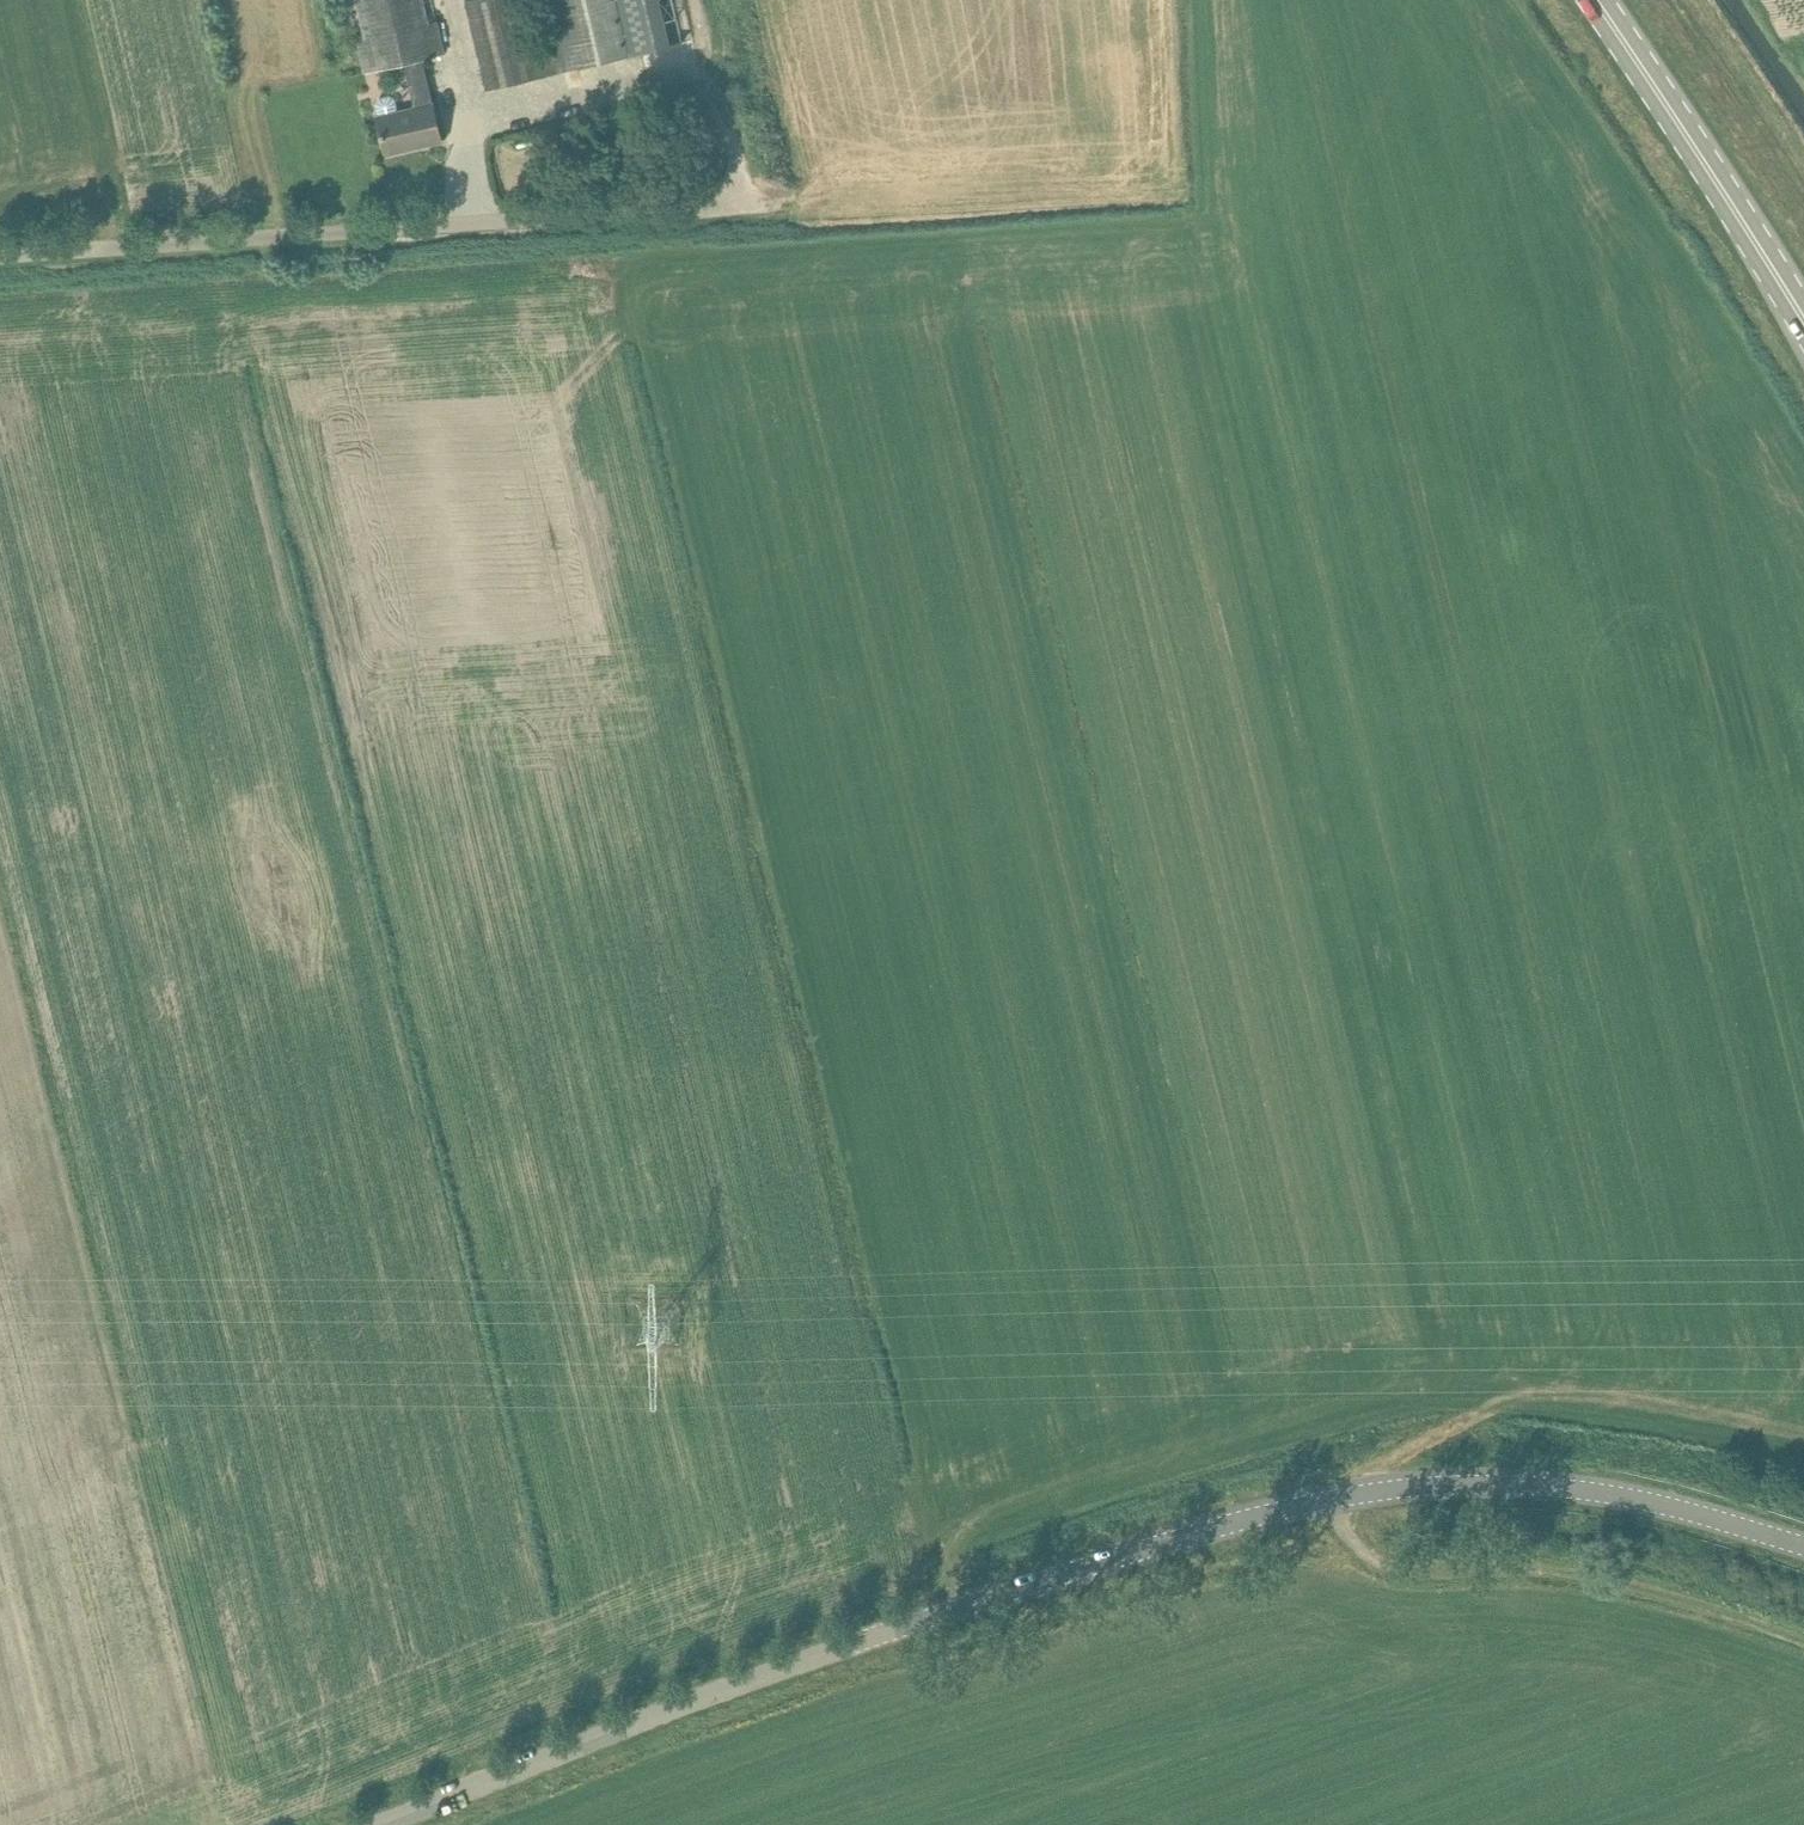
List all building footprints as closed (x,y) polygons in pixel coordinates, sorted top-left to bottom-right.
[(444,52),(432,0),(348,0),(365,70),(404,61),(415,107),(398,111),(395,99),(389,95),(378,98),(374,104),(386,153),(442,140),(423,57),(444,52)] [(527,0),(466,0),(488,89),(545,75),(527,0)] [(673,0),(553,0),(570,69),(683,42),(673,0)]
